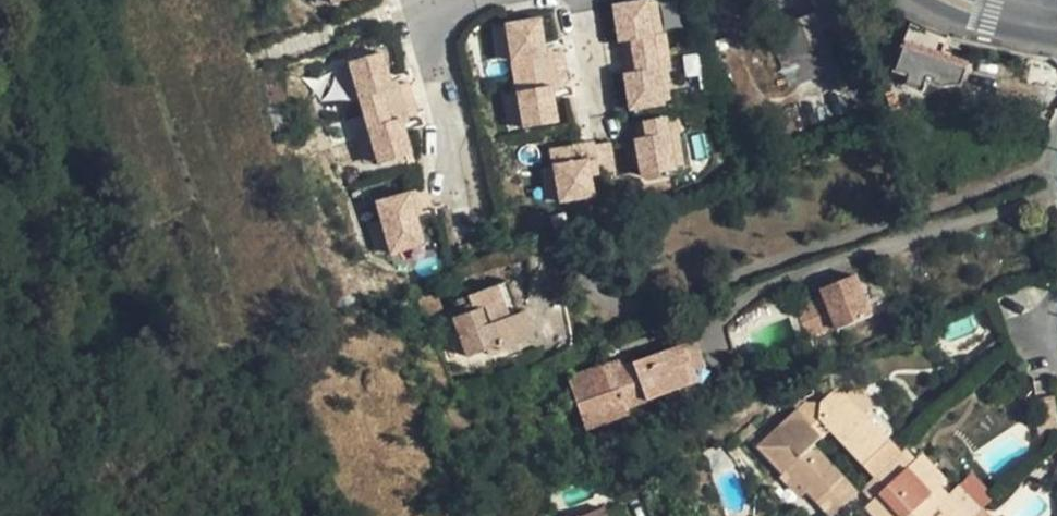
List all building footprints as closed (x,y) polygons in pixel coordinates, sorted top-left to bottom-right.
[(631,41),(633,56),(667,48),(665,34),(662,35),(653,36),(647,4),(646,0),(612,6),(619,43),(623,42),(631,41)] [(816,0),(809,0),(814,10),(820,7),(816,0)] [(820,7),(821,9),(826,19),(850,8),(846,0),(816,0),(820,7)] [(657,2),(647,4),(653,36),(662,35),(657,2)] [(788,89),(868,57),(850,8),(826,19),(820,22),(815,12),(766,31),(788,89)] [(821,9),(815,12),(820,22),(826,19),(821,9)] [(545,48),(541,18),(506,24),(507,28),(512,57),(515,77),(537,72),(534,57),(547,55),(545,48)] [(512,57),(507,28),(495,30),(500,58),(512,57)] [(631,41),(623,42),(626,57),(633,56),(631,41)] [(936,55),(910,45),(902,69),(892,65),(886,83),(945,105),(952,87),(927,78),(936,55)] [(534,57),(537,72),(556,69),(553,53),(552,47),(545,48),(547,55),(534,57)] [(671,66),(667,48),(633,56),(636,72),(629,73),(624,74),(630,110),(665,105),(664,101),(658,69),(668,67),(671,66)] [(553,53),(556,69),(567,68),(564,51),(553,53)] [(392,81),(383,52),(350,62),(352,66),(360,98),(365,113),(388,107),(384,91),(393,88),(392,81)] [(633,56),(626,57),(629,73),(636,72),(633,56)] [(360,98),(352,66),(340,70),(348,102),(360,98)] [(668,67),(658,69),(664,101),(674,99),(668,67)] [(559,86),(570,84),(567,68),(556,69),(559,86)] [(559,86),(556,69),(537,72),(540,88),(552,86),(554,94),(560,92),(559,86)] [(540,88),(537,72),(515,77),(519,96),(524,124),(524,129),(558,123),(554,94),(552,86),(540,88)] [(384,91),(388,107),(405,103),(400,86),(398,80),(392,81),(393,88),(384,91)] [(410,83),(400,86),(405,103),(415,100),(410,83)] [(901,109),(896,90),(886,93),(891,112),(901,109)] [(519,96),(506,98),(511,127),(524,124),(519,96)] [(415,100),(405,103),(409,118),(419,115),(415,100)] [(405,103),(388,107),(393,122),(402,119),(405,126),(411,124),(409,118),(405,103)] [(393,122),(388,107),(365,113),(370,128),(378,160),(380,164),(413,155),(405,126),(402,119),(393,122)] [(682,132),(679,116),(656,119),(658,135),(648,138),(636,140),(642,176),(676,170),(675,166),(670,134),(682,132)] [(645,122),(648,138),(658,135),(656,119),(645,122)] [(378,160),(370,128),(357,132),(366,164),(378,160)] [(682,132),(670,134),(675,166),(691,163),(685,131),(682,132)] [(590,167),(599,166),(596,146),(595,142),(575,146),(577,162),(588,160),(590,167)] [(611,143),(596,146),(599,166),(601,175),(616,172),(611,143)] [(577,162),(575,146),(551,150),(555,170),(560,199),(560,203),(595,196),(590,167),(588,160),(577,162)] [(555,170),(542,172),(547,201),(560,199),(555,170)] [(427,188),(410,193),(417,217),(424,214),(422,208),(432,206),(427,188)] [(417,217),(410,193),(377,203),(382,219),(391,250),(392,254),(425,245),(417,217)] [(785,299),(795,328),(823,318),(825,323),(861,311),(846,269),(811,281),(813,290),(785,299)] [(433,282),(412,290),(424,317),(443,310),(433,282)] [(452,318),(466,357),(500,345),(502,350),(533,339),(523,312),(508,317),(496,286),(469,296),(474,310),(452,318)] [(1018,289),(1014,297),(1021,300),(1025,292),(1018,289)] [(661,352),(684,343),(698,382),(709,378),(693,332),(658,344),(661,352)] [(626,407),(665,393),(698,382),(684,343),(661,352),(624,364),(612,368),(611,363),(568,378),(586,431),(629,416),(626,407)] [(610,362),(611,363),(612,368),(624,364),(621,358),(610,362)] [(700,388),(698,382),(665,393),(667,400),(700,388)] [(806,403),(786,382),(778,390),(798,410),(806,403)] [(875,478),(897,457),(901,454),(845,394),(833,393),(821,404),(806,403),(798,410),(759,446),(783,473),(787,469),(831,515),(835,515),(859,493),(814,445),(830,429),(875,478)] [(874,500),(881,508),(874,515),(875,515),(976,515),(982,510),(960,486),(948,496),(940,488),(946,481),(929,463),(922,470),(914,462),(904,451),(901,454),(897,457),(875,478),(863,489),(874,500)] [(914,462),(922,470),(929,463),(922,455),(914,462)] [(808,492),(787,469),(783,473),(769,486),(790,508),(808,492)] [(971,475),(960,486),(982,510),(983,510),(995,499),(971,475)] [(867,507),(874,515),(881,508),(874,500),(867,507)] [(603,508),(584,515),(606,515),(603,508)]
